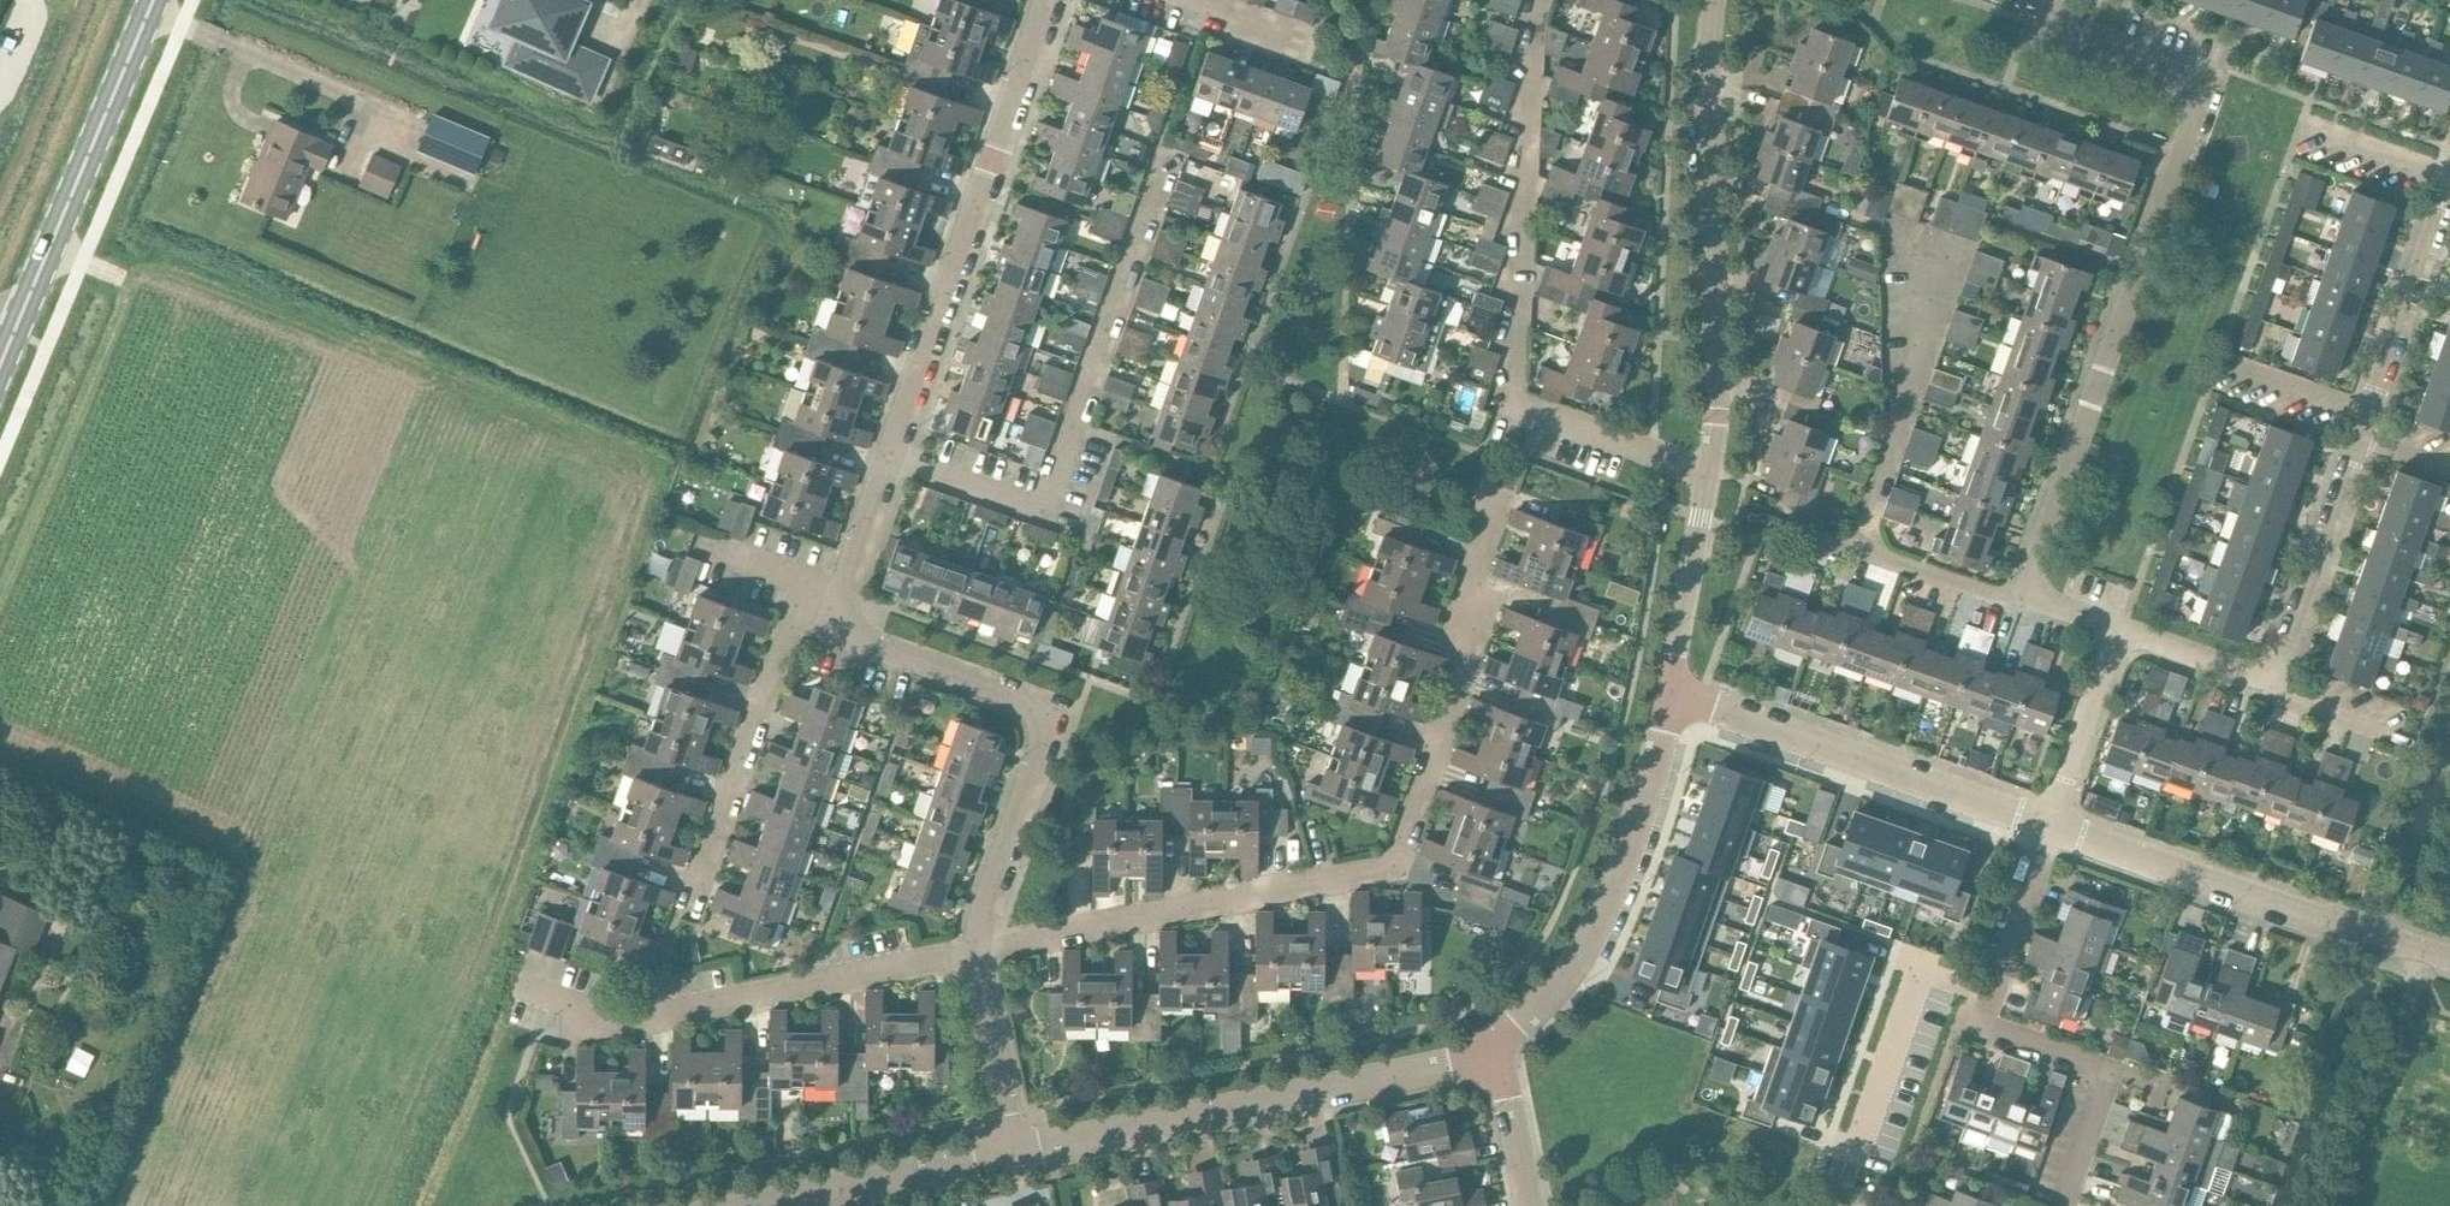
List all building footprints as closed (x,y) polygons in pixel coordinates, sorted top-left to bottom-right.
[(495,24),(532,40),(520,68),(574,92),(591,54),(567,44),(584,4),(574,0),(505,0),(495,24)] [(983,44),(988,28),(1009,35),(1014,19),(959,0),(939,0),(930,26),(983,44)] [(1289,0),(1276,0),(1273,10),(1283,14),(1289,0)] [(1283,14),(1292,17),(1299,1),(1299,0),(1298,0),(1289,0),(1283,14)] [(1442,16),(1395,0),(1390,0),(1387,10),(1395,13),(1390,26),(1433,41),(1442,16)] [(1448,0),(1395,0),(1442,16),(1448,0)] [(1644,61),(1655,29),(1630,19),(1635,5),(1620,0),(1579,0),(1578,3),(1602,12),(1591,42),(1637,58),(1644,61)] [(2208,7),(2236,17),(2242,0),(2210,0),(2208,7)] [(2236,17),(2264,27),(2274,0),(2242,0),(2236,17)] [(2264,27),(2293,37),(2306,0),(2274,0),(2264,27)] [(2339,25),(2322,19),(2328,2),(2322,0),(2316,0),(2310,18),(2315,20),(2300,60),(2332,71),(2346,27),(2339,25)] [(2379,6),(2392,10),(2395,0),(2381,0),(2379,6)] [(1299,1),(1292,17),(1312,23),(1317,8),(1299,1)] [(2374,36),(2369,34),(2351,28),(2357,12),(2345,8),(2339,25),(2346,27),(2332,71),(2358,80),(2374,36)] [(1794,55),(1843,74),(1855,41),(1835,34),(1840,21),(1813,11),(1808,25),(1813,26),(1806,44),(1799,41),(1794,55)] [(1071,33),(1136,56),(1145,31),(1102,16),(1097,31),(1075,23),(1071,33)] [(750,18),(747,23),(749,29),(753,32),(759,30),(762,25),(760,20),(755,17),(750,18)] [(2403,46),(2397,44),(2379,38),(2384,22),(2374,19),(2369,34),(2374,36),(2358,80),(2387,90),(2403,46)] [(1487,32),(1514,41),(1518,29),(1491,20),(1487,32)] [(977,61),(983,44),(930,26),(919,56),(908,52),(903,67),(948,83),(953,70),(992,83),(998,68),(977,61)] [(1425,64),(1433,41),(1390,26),(1385,40),(1377,37),(1373,49),(1402,60),(1402,58),(1425,65),(1425,64)] [(2431,56),(2425,54),(2408,49),(2413,33),(2402,29),(2397,44),(2403,46),(2387,90),(2415,100),(2431,56)] [(1509,56),(1514,41),(1487,32),(1482,46),(1509,56)] [(1128,81),(1136,56),(1071,33),(1067,44),(1089,52),(1084,66),(1128,81)] [(1179,71),(1189,44),(1174,39),(1164,66),(1179,71)] [(2415,100),(2444,111),(2449,95),(2449,64),(2436,60),(2442,43),(2430,39),(2425,54),(2431,56),(2415,100)] [(1633,93),(1644,61),(1637,58),(1591,42),(1581,72),(1557,63),(1547,93),(1576,104),(1581,90),(1602,98),(1607,84),(1633,93)] [(1214,102),(1230,59),(1208,51),(1192,94),(1214,102)] [(1833,102),(1843,74),(1794,55),(1789,68),(1796,71),(1791,87),(1786,85),(1780,99),(1835,120),(1840,104),(1833,102)] [(1454,75),(1425,64),(1425,65),(1402,58),(1402,60),(1399,69),(1407,72),(1402,85),(1445,100),(1454,75)] [(1235,109),(1251,66),(1230,59),(1214,102),(1235,109)] [(1119,106),(1128,81),(1084,66),(1080,79),(1057,72),(1053,83),(1119,106)] [(1255,117),(1271,73),(1251,66),(1235,109),(1255,117)] [(944,96),(948,83),(903,67),(898,83),(909,86),(898,116),(951,135),(957,119),(978,125),(983,110),(944,96)] [(1276,124),(1291,80),(1271,73),(1255,117),(1276,124)] [(1483,87),(1510,97),(1515,83),(1488,73),(1483,87)] [(1913,136),(1930,87),(1900,76),(1894,95),(1881,90),(1874,113),(1885,116),(1885,118),(1903,124),(1901,132),(1913,136)] [(1291,80),(1276,124),(1296,131),(1311,87),(1291,80)] [(1110,130),(1119,106),(1053,83),(1050,93),(1072,101),(1067,114),(1110,130)] [(1436,124),(1445,100),(1402,85),(1397,99),(1389,96),(1386,106),(1436,124)] [(1506,110),(1510,97),(1483,87),(1479,100),(1506,110)] [(1946,140),(1961,97),(1930,87),(1913,136),(1927,140),(1929,134),(1946,140)] [(1632,158),(1639,160),(1650,129),(1624,120),(1630,105),(1603,96),(1587,142),(1632,158)] [(1973,156),(1990,108),(1961,97),(1946,140),(1962,145),(1960,152),(1973,156)] [(1829,134),(1835,120),(1780,99),(1775,114),(1781,116),(1774,132),(1767,129),(1762,145),(1810,163),(1821,132),(1829,134)] [(1427,150),(1436,124),(1386,106),(1381,118),(1390,121),(1385,134),(1427,150)] [(2005,160),(2019,118),(1990,108),(1973,156),(1986,161),(1989,154),(2005,160)] [(433,114),(417,151),(474,174),(489,137),(433,114)] [(1101,155),(1110,130),(1067,114),(1062,129),(1040,121),(1036,132),(1101,155)] [(946,151),(951,135),(898,116),(888,147),(877,144),(872,158),(917,174),(922,161),(961,174),(966,158),(946,151)] [(2031,177),(2048,128),(2019,118),(2005,160),(2022,165),(2019,173),(2031,177)] [(322,171),(335,144),(321,139),(276,119),(252,177),(242,200),(287,218),(310,166),(322,171)] [(1481,140),(1508,150),(1512,137),(1485,127),(1481,140)] [(2064,180),(2079,139),(2048,128),(2031,177),(2045,182),(2047,175),(2064,180)] [(1093,179),(1101,155),(1036,132),(1033,142),(1055,150),(1050,163),(1093,179)] [(1419,173),(1427,150),(1385,134),(1380,148),(1372,145),(1367,157),(1396,168),(1397,167),(1418,175),(1419,173)] [(685,164),(691,148),(660,136),(654,152),(685,164)] [(1190,153),(1194,143),(1177,138),(1174,148),(1190,153)] [(2091,198),(2108,149),(2079,139),(2064,180),(2080,186),(2078,194),(2091,198)] [(1503,164),(1508,150),(1481,140),(1476,154),(1503,164)] [(1142,141),(1137,155),(1146,159),(1152,144),(1142,141)] [(1627,193),(1639,160),(1632,158),(1587,142),(1576,172),(1551,164),(1545,180),(1575,190),(1596,198),(1601,184),(1627,193)] [(1194,143),(1190,153),(1207,159),(1210,149),(1194,143)] [(1800,190),(1810,163),(1762,145),(1757,157),(1764,159),(1758,176),(1772,181),(1767,194),(1816,212),(1822,198),(1800,190)] [(495,148),(490,160),(499,164),(505,151),(495,148)] [(2108,149),(2091,198),(2105,202),(2107,196),(2124,202),(2138,160),(2108,149)] [(386,200),(402,165),(373,152),(358,187),(386,200)] [(1234,175),(1240,158),(1230,155),(1224,172),(1234,175)] [(912,187),(917,174),(872,158),(867,173),(878,177),(867,208),(920,226),(926,209),(945,216),(951,200),(912,187)] [(1240,158),(1234,175),(1243,179),(1250,162),(1240,158)] [(1256,178),(1300,194),(1307,175),(1306,174),(1263,159),(1256,178)] [(1084,205),(1093,179),(1050,163),(1045,177),(1037,175),(1033,187),(1084,205)] [(1448,183),(1419,173),(1418,175),(1397,167),(1396,168),(1393,178),(1400,182),(1396,193),(1439,209),(1448,183)] [(2289,198),(2302,201),(2312,176),(2299,171),(2289,198)] [(1126,191),(1136,195),(1141,177),(1131,174),(1126,191)] [(1172,191),(1199,201),(1204,188),(1176,178),(1172,191)] [(1545,180),(1541,194),(1570,204),(1575,190),(1545,180)] [(1902,215),(1912,186),(1897,181),(1888,210),(1902,215)] [(1477,195),(1504,205),(1509,191),(1482,182),(1477,195)] [(1912,186),(1902,215),(1918,220),(1928,192),(1912,186)] [(1229,212),(1280,231),(1285,220),(1276,217),(1282,202),(1238,187),(1229,212)] [(1873,187),(1867,206),(1873,208),(1872,211),(1884,215),(1891,193),(1873,187)] [(2342,216),(2384,232),(2394,205),(2352,190),(2342,216)] [(1194,215),(1199,201),(1172,191),(1167,205),(1194,215)] [(1430,234),(1439,209),(1396,193),(1391,208),(1383,205),(1379,215),(1430,234)] [(1844,222),(1816,212),(1767,194),(1762,210),(1787,220),(1781,234),(1775,232),(1769,246),(1817,265),(1829,234),(1838,237),(1844,222)] [(1499,219),(1504,205),(1477,195),(1472,209),(1487,214),(1499,219)] [(1582,241),(1634,259),(1644,229),(1619,220),(1624,205),(1598,196),(1582,241)] [(1946,230),(1956,202),(1942,197),(1932,225),(1946,230)] [(2293,229),(2302,201),(2289,198),(2280,225),(2293,229)] [(1016,231),(1059,246),(1068,220),(1017,202),(1013,214),(1021,217),(1016,231)] [(1961,235),(1972,207),(1956,202),(1946,230),(1961,235)] [(2016,222),(2020,209),(2005,204),(2000,216),(2016,222)] [(2018,216),(2016,222),(2017,222),(2029,226),(2031,221),(2035,208),(2022,204),(2021,208),(2020,209),(2018,216)] [(1097,220),(1124,229),(1129,215),(1102,206),(1097,220)] [(1972,207),(1961,235),(1977,241),(1987,213),(1972,207)] [(914,242),(920,226),(867,208),(857,238),(845,234),(841,249),(885,264),(890,252),(929,265),(935,249),(914,242)] [(1277,241),(1280,231),(1229,212),(1221,237),(1263,253),(1269,238),(1277,241)] [(1421,258),(1430,234),(1379,215),(1375,226),(1383,229),(1378,242),(1421,258)] [(2374,261),(2384,232),(2342,216),(2332,246),(2374,261)] [(1119,242),(1124,229),(1097,220),(1092,233),(1119,242)] [(2080,230),(2050,220),(2048,227),(2047,227),(2045,232),(2076,243),(2080,230)] [(2080,230),(2076,243),(2118,258),(2126,237),(2113,232),(2082,222),(2080,230)] [(2281,262),(2293,229),(2280,225),(2268,257),(2278,261),(2281,262)] [(1154,240),(1182,250),(1186,237),(1159,228),(1154,240)] [(1051,270),(1059,246),(1016,231),(1011,244),(1003,241),(1000,252),(1051,270)] [(1259,266),(1263,253),(1221,237),(1212,261),(1263,279),(1267,269),(1259,266)] [(1479,237),(1474,251),(1501,260),(1501,259),(1506,246),(1491,241),(1479,237)] [(1177,264),(1182,250),(1154,240),(1149,254),(1177,264)] [(1622,293),(1634,259),(1582,241),(1571,273),(1546,264),(1540,279),(1565,288),(1586,295),(1586,294),(1592,296),(1596,284),(1622,293)] [(1413,281),(1421,258),(1378,242),(1373,257),(1365,254),(1361,265),(1390,276),(1391,275),(1412,282),(1413,281)] [(1807,292),(1817,265),(1769,246),(1764,259),(1771,261),(1765,278),(1800,291),(1794,306),(1823,316),(1823,315),(1829,299),(1807,292)] [(2364,291),(2374,261),(2332,246),(2321,276),(2364,291)] [(881,278),(885,264),(841,249),(835,265),(846,268),(836,298),(889,316),(894,300),(915,307),(920,292),(881,278)] [(1970,264),(1998,274),(2004,259),(1976,250),(1970,264)] [(1497,273),(1501,260),(1474,251),(1470,263),(1497,273)] [(1042,294),(1051,270),(1000,252),(996,263),(1004,266),(999,279),(1042,294)] [(2031,286),(2074,301),(2080,286),(2086,288),(2091,273),(2034,253),(2029,268),(2037,270),(2031,286)] [(1874,280),(1879,267),(1852,257),(1847,270),(1874,280)] [(2267,261),(2258,285),(2271,290),(2275,277),(2281,262),(2268,258),(2267,261)] [(1259,290),(1263,279),(1212,261),(1203,286),(1247,301),(1252,287),(1259,290)] [(2281,262),(2275,277),(2285,281),(2290,266),(2281,262)] [(1993,289),(1998,274),(1970,264),(1965,279),(1980,285),(1993,289)] [(1076,279),(1103,288),(1108,275),(1081,265),(1076,279)] [(1442,292),(1413,281),(1412,282),(1391,275),(1390,276),(1387,286),(1395,289),(1390,303),(1444,322),(1457,299),(1441,294),(1442,292)] [(1137,290),(1164,300),(1169,286),(1142,276),(1137,290)] [(2353,319),(2364,291),(2321,276),(2311,304),(2353,319)] [(1033,319),(1042,294),(999,279),(994,293),(986,290),(982,301),(1033,319)] [(1098,302),(1103,288),(1076,279),(1071,292),(1098,302)] [(1618,306),(1592,296),(1586,294),(1586,295),(1565,288),(1540,279),(1535,294),(1585,312),(1574,344),(1627,364),(1639,329),(1613,320),(1618,306)] [(1960,294),(1960,295),(1975,301),(1980,285),(1965,279),(1960,294)] [(2261,319),(2271,290),(2258,285),(2248,315),(2261,319)] [(1242,315),(1247,301),(1203,286),(1195,311),(1246,329),(1250,317),(1242,315)] [(2068,317),(2074,301),(2031,286),(2020,316),(2070,333),(2075,319),(2068,317)] [(1159,313),(1164,300),(1137,290),(1132,304),(1159,313)] [(1471,303),(1498,313),(1503,300),(1476,290),(1471,303)] [(883,333),(889,316),(836,298),(825,329),(814,325),(809,340),(854,355),(858,343),(898,356),(903,340),(883,333)] [(1025,344),(1033,319),(982,301),(978,312),(986,315),(981,329),(1025,344)] [(1823,315),(1823,316),(1840,322),(1846,307),(1831,302),(1825,316),(1823,315)] [(1443,323),(1444,322),(1390,303),(1385,316),(1377,313),(1373,324),(1435,346),(1443,323)] [(1493,327),(1498,313),(1471,303),(1466,317),(1493,327)] [(2344,347),(2353,319),(2311,304),(2301,332),(2344,347)] [(1838,326),(1840,322),(1823,316),(1794,306),(1789,319),(1794,321),(1790,335),(1782,332),(1776,350),(1825,367),(1837,335),(1835,334),(1838,326)] [(1950,324),(1978,333),(1983,318),(1955,309),(1950,324)] [(1242,339),(1246,329),(1195,311),(1186,335),(1229,350),(1234,336),(1242,339)] [(1059,329),(1086,338),(1091,324),(1064,314),(1059,329)] [(2249,350),(2261,319),(2248,315),(2237,346),(2249,350)] [(2065,347),(2070,333),(2020,316),(2010,345),(2053,360),(2058,345),(2065,347)] [(1426,372),(1435,346),(1373,324),(1369,335),(1377,337),(1372,353),(1426,372)] [(1972,349),(1978,333),(1950,324),(1944,339),(1972,349)] [(1119,339),(1147,349),(1152,335),(1124,325),(1119,339)] [(1016,368),(1025,344),(981,329),(977,342),(969,339),(965,350),(1016,368)] [(1081,351),(1086,338),(1059,329),(1054,341),(1081,351)] [(2333,377),(2344,347),(2301,332),(2290,362),(2333,377)] [(2446,332),(2436,360),(2449,365),(2449,334),(2446,332)] [(1224,364),(1229,350),(1186,335),(1177,360),(1228,378),(1232,366),(1224,364)] [(1142,362),(1147,349),(1119,339),(1115,353),(1142,362)] [(849,369),(854,355),(809,340),(804,355),(814,359),(804,389),(857,407),(863,391),(883,398),(889,382),(849,369)] [(1616,393),(1627,364),(1574,344),(1564,372),(1541,364),(1535,380),(1543,383),(1563,390),(1585,398),(1591,385),(1616,393)] [(1469,358),(1495,367),(1500,354),(1473,345),(1469,358)] [(2047,376),(2053,360),(2010,345),(2000,375),(2049,392),(2054,378),(2047,376)] [(1007,393),(1008,392),(1016,368),(965,350),(961,360),(970,363),(964,378),(1007,393)] [(1815,394),(1825,367),(1776,350),(1772,362),(1779,364),(1772,381),(1793,389),(1787,403),(1817,412),(1823,397),(1815,394)] [(1490,381),(1495,367),(1469,358),(1464,372),(1490,381)] [(1225,388),(1228,378),(1177,360),(1169,384),(1212,399),(1217,385),(1225,388)] [(2436,360),(2426,390),(2449,399),(2449,365),(2436,360)] [(1041,377),(1068,386),(1073,373),(1046,363),(1041,377)] [(1929,382),(1957,392),(1962,377),(1934,367),(1929,382)] [(1102,388),(1129,397),(1134,384),(1107,374),(1102,388)] [(2044,406),(2049,392),(2000,375),(1989,404),(2032,419),(2037,404),(2044,406)] [(1064,400),(1068,386),(1041,377),(1036,390),(1064,400)] [(1013,394),(1008,392),(1007,393),(964,378),(960,391),(952,388),(948,399),(1004,419),(1013,394)] [(1951,407),(1957,392),(1929,382),(1923,397),(1951,407)] [(1543,383),(1539,395),(1559,402),(1563,390),(1543,383)] [(1207,413),(1212,399),(1169,384),(1160,408),(1211,427),(1215,415),(1207,413)] [(1125,411),(1129,397),(1102,388),(1097,401),(1125,411)] [(851,424),(857,407),(804,389),(793,420),(783,416),(778,431),(822,446),(827,433),(866,446),(872,431),(851,424)] [(2426,390),(2415,419),(2449,431),(2449,399),(2426,390)] [(1377,407),(1377,409),(1389,413),(1389,412),(1393,400),(1381,396),(1377,407)] [(995,444),(1004,419),(948,399),(944,409),(952,412),(947,427),(971,436),(968,444),(986,451),(989,442),(995,444)] [(1840,420),(1817,412),(1787,403),(1783,416),(1788,417),(1781,435),(1775,432),(1770,447),(1826,468),(1827,466),(1819,463),(1829,435),(1834,437),(1840,420)] [(2026,435),(2032,419),(1989,404),(1979,433),(2028,450),(2033,437),(2026,435)] [(2205,434),(2218,438),(2228,409),(2216,404),(2205,434)] [(1207,437),(1211,427),(1160,408),(1151,434),(1194,449),(1199,435),(1207,437)] [(1024,426),(1051,436),(1056,422),(1029,412),(1024,426)] [(1451,420),(1446,432),(1477,443),(1481,430),(1468,425),(1451,420)] [(2259,453),(2301,468),(2311,439),(2269,423),(2259,453)] [(1046,449),(1051,436),(1024,426),(1020,439),(1046,449)] [(1908,441),(1936,451),(1941,436),(1913,426),(1908,441)] [(818,460),(822,446),(778,431),(772,446),(783,450),(772,481),(825,499),(831,482),(852,489),(857,473),(818,460)] [(2231,432),(2228,441),(2245,447),(2249,438),(2231,432)] [(2023,465),(2028,450),(1979,433),(1968,463),(2011,478),(2016,463),(2023,465)] [(2208,467),(2218,438),(2205,434),(2195,463),(2208,467)] [(1931,466),(1936,451),(1908,441),(1903,456),(1931,466)] [(1811,511),(1826,468),(1770,447),(1765,460),(1772,462),(1766,478),(1786,486),(1781,501),(1811,511)] [(2291,496),(2301,468),(2259,453),(2248,481),(2291,496)] [(2005,494),(2011,478),(1968,463),(1958,493),(2007,510),(2012,496),(2005,494)] [(2198,493),(2208,467),(2195,463),(2185,490),(2198,493)] [(1102,481),(1113,484),(1118,469),(1108,465),(1102,481)] [(2432,509),(2438,492),(2449,496),(2449,483),(2439,479),(2437,484),(2397,469),(2386,499),(2431,515),(2432,509)] [(1150,497),(1201,516),(1205,505),(1196,502),(1202,487),(1158,472),(1150,497)] [(820,515),(825,499),(772,481),(762,512),(835,537),(840,522),(820,515)] [(1107,501),(1113,484),(1102,481),(1096,497),(1107,501)] [(2281,525),(2291,496),(2248,481),(2238,510),(2281,525)] [(913,483),(910,492),(915,494),(919,486),(913,483)] [(1887,500),(1915,510),(1920,495),(1892,485),(1887,500)] [(940,503),(944,492),(927,487),(924,498),(940,503)] [(2187,525),(2198,493),(2185,490),(2175,521),(2187,525)] [(944,492),(940,503),(955,508),(959,498),(944,492)] [(2004,518),(2007,510),(1958,493),(1947,522),(1990,537),(1998,516),(2004,518)] [(1197,526),(1201,516),(1150,497),(1141,522),(1184,538),(1189,523),(1197,526)] [(2432,509),(2431,515),(2386,499),(2376,527),(2419,543),(2422,538),(2427,520),(2445,526),(2449,528),(2449,517),(2449,516),(2449,515),(2432,509)] [(1910,525),(1915,510),(1887,500),(1882,515),(1910,525)] [(744,540),(750,521),(755,506),(741,501),(729,536),(744,540)] [(989,520),(993,510),(976,504),(973,515),(989,520)] [(1515,508),(1510,524),(1531,532),(1524,548),(1577,567),(1588,537),(1599,540),(1604,525),(1559,509),(1554,522),(1515,508)] [(993,510),(989,520),(1004,525),(1008,515),(993,510)] [(2270,555),(2281,525),(2238,510),(2228,540),(2270,555)] [(1749,512),(1746,519),(1755,522),(1757,515),(1749,512)] [(1085,530),(1095,533),(1101,518),(1091,514),(1085,530)] [(1372,565),(1424,583),(1430,567),(1451,574),(1456,559),(1417,544),(1422,531),(1377,515),(1365,550),(1375,554),(1372,565)] [(1038,538),(1042,527),(1026,521),(1022,532),(1038,538)] [(2177,554),(2187,525),(2175,521),(2165,549),(2177,554)] [(1179,551),(1184,538),(1141,522),(1132,546),(1183,565),(1187,554),(1179,551)] [(1985,553),(1990,537),(1947,522),(1942,538),(1935,535),(1930,550),(1940,553),(1985,570),(1991,555),(1985,553)] [(1042,527),(1038,538),(1054,543),(1057,533),(1042,527)] [(2439,543),(2422,538),(2419,543),(2376,527),(2367,552),(2412,568),(2412,566),(2411,566),(2417,549),(2443,557),(2446,548),(2438,545),(2439,543)] [(1089,550),(1095,533),(1085,530),(1079,546),(1089,550)] [(890,536),(883,554),(892,557),(897,542),(898,539),(890,536)] [(2260,583),(2270,555),(2228,540),(2218,568),(2260,583)] [(905,602),(923,551),(897,542),(892,557),(882,585),(897,590),(894,598),(905,602)] [(1179,575),(1183,565),(1132,546),(1124,571),(1166,587),(1171,573),(1179,575)] [(1498,557),(1493,573),(1554,595),(1550,607),(1595,623),(1600,608),(1567,597),(1577,567),(1524,548),(1519,564),(1498,557)] [(2167,581),(2177,554),(2165,549),(2155,577),(2167,581)] [(933,603),(948,560),(923,551),(905,602),(916,606),(919,598),(933,603)] [(2428,572),(2412,566),(2412,568),(2367,552),(2356,584),(2399,599),(2401,596),(2407,578),(2425,583),(2425,582),(2431,584),(2434,575),(2428,573),(2428,572)] [(688,593),(690,590),(701,560),(686,555),(674,589),(688,593)] [(954,620),(973,569),(974,565),(958,559),(957,563),(948,560),(933,603),(946,607),(943,616),(954,620)] [(1067,579),(1078,583),(1084,566),(1073,562),(1067,579)] [(1775,644),(1801,569),(1787,564),(1783,577),(1766,571),(1760,588),(1762,589),(1760,594),(1758,594),(1744,633),(1775,644)] [(1418,600),(1424,583),(1372,565),(1361,595),(1350,591),(1345,606),(1390,622),(1395,609),(1433,623),(1439,607),(1418,600)] [(2251,610),(2260,583),(2218,568),(2208,595),(2251,610)] [(982,620),(996,577),(973,569),(954,620),(964,623),(967,615),(982,620)] [(1805,651),(1817,615),(1802,609),(1815,574),(1801,569),(1775,644),(1804,655),(1806,652),(1805,651)] [(1162,600),(1166,587),(1124,571),(1115,596),(1166,614),(1170,603),(1162,600)] [(1003,637),(1023,581),(998,572),(996,577),(982,620),(995,625),(992,633),(1003,637)] [(1073,598),(1078,583),(1067,579),(1062,595),(1073,598)] [(1040,641),(1051,608),(1043,606),(1046,595),(1048,590),(1023,581),(1003,637),(1013,641),(1016,632),(1031,638),(1040,641)] [(1834,662),(1861,587),(1848,583),(1835,618),(1818,612),(1817,615),(1805,651),(1806,652),(1834,662)] [(2426,603),(2401,596),(2399,599),(2356,584),(2346,613),(2388,628),(2390,624),(2396,606),(2422,614),(2426,603)] [(1864,673),(1878,633),(1862,628),(1875,593),(1861,587),(1834,662),(1864,673)] [(686,626),(739,644),(744,627),(765,634),(770,619),(697,593),(686,626)] [(2240,640),(2251,610),(2208,595),(2198,625),(2240,640)] [(1162,624),(1166,614),(1115,596),(1106,620),(1149,636),(1154,622),(1162,624)] [(1893,683),(1919,609),(1906,604),(1894,639),(1878,633),(1864,673),(1893,683)] [(1385,635),(1390,622),(1345,606),(1340,622),(1373,633),(1362,664),(1414,682),(1420,666),(1442,673),(1447,657),(1385,635)] [(1506,607),(1500,623),(1521,630),(1515,647),(1568,666),(1579,635),(1589,639),(1595,623),(1550,607),(1545,620),(1506,607)] [(1051,608),(1040,641),(1050,644),(1062,612),(1051,608)] [(1923,694),(1937,655),(1921,649),(1934,614),(1919,609),(1893,683),(1923,694)] [(2423,635),(2390,624),(2388,628),(2346,613),(2336,641),(2379,656),(2380,652),(2386,635),(2419,646),(2423,635)] [(1145,649),(1149,636),(1106,620),(1098,646),(1148,664),(1153,652),(1145,649)] [(1954,700),(1980,630),(1965,624),(1952,660),(1937,655),(1923,694),(1953,705),(1954,700)] [(733,661),(739,644),(686,626),(675,655),(665,652),(659,667),(704,683),(709,669),(748,683),(753,668),(733,661)] [(1987,700),(1997,673),(1996,672),(1995,676),(1979,670),(1992,634),(1980,630),(1954,700),(1953,705),(1983,715),(1984,712),(1983,712),(1987,700)] [(2397,658),(2380,652),(2379,656),(2336,641),(2326,671),(2368,686),(2376,663),(2393,669),(2397,658)] [(2012,722),(2039,647),(2025,642),(2012,678),(1997,673),(1987,700),(1983,712),(1984,712),(2012,722)] [(1489,656),(1483,671),(1522,685),(1517,699),(1520,700),(1562,715),(1568,699),(1557,695),(1568,666),(1515,647),(1509,663),(1489,656)] [(2039,647),(2012,722),(2043,733),(2057,694),(2039,687),(2052,652),(2039,647)] [(630,660),(626,670),(644,676),(648,667),(630,660)] [(1409,698),(1414,682),(1362,664),(1351,694),(1340,690),(1335,706),(1381,721),(1385,708),(1424,722),(1429,706),(1409,698)] [(699,695),(704,683),(659,667),(654,682),(664,685),(654,716),(706,735),(712,718),(732,726),(738,710),(699,695)] [(1269,682),(1264,699),(1275,703),(1281,686),(1269,682)] [(783,702),(849,725),(858,700),(815,684),(809,699),(787,691),(783,702)] [(2158,700),(2160,696),(2146,691),(2133,727),(2117,721),(2102,761),(2133,772),(2158,700)] [(2411,698),(2409,706),(2423,711),(2428,697),(2420,694),(2411,698)] [(2164,778),(2178,739),(2176,739),(2175,742),(2161,737),(2174,701),(2160,696),(2158,700),(2133,772),(2163,783),(2165,779),(2164,778)] [(1474,697),(1468,714),(1489,721),(1483,738),(1536,756),(1547,726),(1557,729),(1562,715),(1520,700),(1517,699),(1513,711),(1474,697)] [(840,749),(849,725),(783,702),(779,713),(802,721),(797,734),(840,749)] [(1376,734),(1381,721),(1335,706),(1330,720),(1340,723),(1330,755),(1382,773),(1388,757),(1409,764),(1414,748),(1376,734)] [(2193,789),(2220,715),(2206,710),(2193,745),(2178,739),(2164,778),(2165,779),(2193,789)] [(899,728),(910,732),(916,715),(905,712),(899,728)] [(1847,724),(1847,725),(1857,728),(1857,727),(1860,719),(1850,715),(1847,724)] [(2223,799),(2238,758),(2236,758),(2235,760),(2221,755),(2234,720),(2220,715),(2193,789),(2223,799)] [(701,751),(706,735),(654,716),(643,746),(632,742),(627,757),(672,773),(676,760),(716,773),(722,759),(701,751)] [(949,746),(1000,764),(1004,754),(996,750),(1002,734),(959,719),(949,746)] [(1877,734),(1877,735),(1890,740),(1891,739),(1894,729),(1881,723),(1877,734)] [(904,746),(910,732),(899,728),(894,743),(904,746)] [(2252,807),(2279,734),(2266,729),(2253,764),(2238,758),(2223,799),(2218,814),(2230,818),(2236,815),(2241,803),(2252,807)] [(770,740),(766,751),(831,774),(840,749),(797,734),(792,748),(770,740)] [(2297,782),(2298,782),(2299,780),(2281,774),(2294,739),(2279,734),(2252,807),(2282,817),(2281,820),(2283,821),(2297,782)] [(1457,746),(1451,762),(1491,776),(1486,789),(1531,805),(1536,790),(1525,786),(1536,756),(1483,738),(1477,753),(1457,746)] [(997,773),(1000,764),(949,746),(941,770),(984,785),(989,771),(997,773)] [(1971,749),(1965,765),(1985,772),(1990,756),(1971,749)] [(779,784),(822,799),(831,774),(766,751),(762,762),(784,770),(779,784)] [(2312,831),(2339,757),(2325,752),(2312,787),(2298,782),(2297,782),(2283,821),(2312,831)] [(1960,753),(1957,763),(1962,766),(1966,756),(1960,753)] [(1377,789),(1382,773),(1330,755),(1319,784),(1309,781),(1303,795),(1347,812),(1353,798),(1392,812),(1397,796),(1377,789)] [(667,786),(672,773),(627,757),(621,773),(632,777),(622,806),(675,825),(680,809),(701,816),(707,801),(667,786)] [(2339,757),(2312,831),(2341,842),(2355,803),(2339,797),(2352,762),(2339,757)] [(1712,760),(1703,787),(1738,799),(1751,803),(1762,807),(1771,780),(1760,776),(1712,760)] [(882,777),(892,781),(898,764),(888,761),(882,777)] [(2015,767),(2012,779),(2030,784),(2033,772),(2015,767)] [(979,798),(984,785),(941,770),(932,795),(983,812),(987,801),(979,798)] [(863,773),(859,785),(871,789),(872,789),(876,776),(863,773)] [(887,796),(892,781),(882,777),(877,792),(887,796)] [(814,823),(822,799),(779,784),(775,796),(753,790),(749,800),(814,823)] [(851,784),(848,794),(866,801),(870,790),(851,784)] [(1127,827),(1127,873),(1144,873),(1144,895),(1161,895),(1163,834),(1176,834),(1176,786),(1160,786),(1160,817),(1139,817),(1139,827),(1127,827)] [(1192,786),(1176,786),(1176,834),(1190,835),(1189,876),(1206,876),(1206,854),(1222,854),(1223,798),(1213,798),(1192,797),(1192,786)] [(1236,798),(1223,798),(1222,854),(1241,854),(1240,876),(1257,876),(1258,835),(1286,834),(1287,808),(1272,807),(1273,787),(1256,787),(1256,797),(1236,798)] [(1703,787),(1696,808),(1744,823),(1751,803),(1738,799),(1703,787)] [(1442,788),(1436,804),(1457,811),(1451,828),(1504,846),(1515,816),(1525,820),(1531,805),(1486,789),(1482,802),(1442,788)] [(979,823),(983,812),(932,795),(924,819),(966,834),(971,820),(979,823)] [(2110,799),(2104,815),(2115,819),(2121,803),(2110,799)] [(805,847),(814,823),(749,800),(745,811),(767,818),(762,832),(805,847)] [(865,825),(876,829),(881,813),(886,815),(889,806),(874,801),(865,825)] [(1096,805),(1079,805),(1079,853),(1093,854),(1093,894),(1109,895),(1110,873),(1127,873),(1127,827),(1128,817),(1117,817),(1095,816),(1096,805)] [(669,841),(675,825),(622,806),(611,837),(600,833),(595,847),(639,864),(644,850),(684,864),(689,849),(669,841)] [(1296,808),(1299,819),(1312,816),(1309,806),(1296,808)] [(1824,839),(1815,867),(1833,873),(1834,868),(1860,877),(1880,817),(1849,806),(1837,843),(1824,839)] [(1696,808),(1689,830),(1737,846),(1744,823),(1696,808)] [(2120,810),(2116,820),(2127,823),(2130,814),(2120,810)] [(1788,816),(1783,829),(1792,832),(1797,819),(1788,816)] [(1880,817),(1860,877),(1889,887),(1892,878),(1910,827),(1880,817)] [(962,847),(966,834),(924,819),(915,843),(966,861),(970,850),(962,847)] [(1797,819),(1792,832),(1802,835),(1806,823),(1797,819)] [(870,845),(876,829),(865,825),(860,841),(870,845)] [(1910,827),(1892,878),(1920,888),(1938,836),(1910,827)] [(1425,837),(1419,853),(1459,867),(1453,880),(1459,883),(1498,896),(1503,880),(1493,877),(1504,846),(1451,828),(1445,844),(1425,837)] [(1689,830),(1681,853),(1729,869),(1737,846),(1689,830)] [(797,872),(805,847),(762,832),(757,846),(735,839),(732,849),(797,872)] [(1938,836),(1920,888),(1916,900),(1943,909),(1941,914),(1958,920),(1969,890),(1956,886),(1969,847),(1938,836)] [(962,872),(966,861),(915,843),(906,868),(949,883),(954,869),(962,872)] [(2355,844),(2350,858),(2370,865),(2375,851),(2355,844)] [(1769,846),(1764,859),(1773,862),(1778,849),(1769,846)] [(635,877),(639,864),(595,847),(589,863),(601,866),(590,897),(643,915),(648,900),(669,907),(675,891),(635,877)] [(788,897),(797,872),(732,849),(728,859),(750,867),(745,882),(788,897)] [(1669,849),(1660,873),(1721,894),(1729,869),(1681,853),(1669,849)] [(1764,859),(1760,873),(1768,876),(1773,862),(1764,859)] [(2268,865),(2266,872),(2272,874),(2274,868),(2268,865)] [(944,896),(949,883),(906,868),(898,893),(948,911),(953,899),(944,896)] [(1660,873),(1652,897),(1713,917),(1721,894),(1660,873)] [(2290,873),(2287,880),(2294,882),(2296,875),(2290,873)] [(860,890),(864,880),(848,874),(844,885),(860,890)] [(1777,876),(1772,891),(1775,897),(1783,900),(1790,881),(1777,876)] [(779,921),(788,897),(745,882),(740,895),(718,887),(714,898),(779,921)] [(1459,883),(1455,896),(1457,897),(1493,909),(1498,896),(1459,883)] [(2103,944),(2112,921),(2121,924),(2126,909),(2069,889),(2059,915),(2067,918),(2062,930),(2103,944)] [(1386,969),(1386,913),(1369,913),(1369,891),(1353,891),(1352,954),(1337,954),(1337,1001),(1338,1021),(1356,1021),(1357,1000),(1353,1001),(1354,968),(1386,969)] [(1386,913),(1386,969),(1420,969),(1421,892),(1404,891),(1403,913),(1386,913)] [(1752,893),(1748,906),(1756,909),(1760,896),(1752,893)] [(46,914),(0,896),(0,990),(17,949),(30,954),(46,914)] [(637,932),(643,915),(590,897),(579,929),(652,955),(657,940),(637,932)] [(1652,897),(1644,921),(1705,941),(1713,917),(1652,897)] [(770,946),(779,921),(714,898),(710,909),(733,917),(727,932),(770,946)] [(1770,903),(1765,919),(1778,923),(1783,908),(1770,903)] [(1748,906),(1743,920),(1751,923),(1756,909),(1748,906)] [(1508,925),(1508,926),(1526,932),(1527,932),(1527,931),(1528,928),(1533,914),(1514,907),(1508,925)] [(559,957),(571,923),(539,911),(531,934),(527,946),(559,957)] [(1289,988),(1289,933),(1272,933),(1273,911),(1256,911),(1256,974),(1242,973),(1241,1020),(1257,1019),(1257,988),(1289,988)] [(1337,1001),(1337,954),(1324,954),(1324,911),(1308,911),(1307,933),(1289,933),(1289,988),(1322,989),(1322,1000),(1337,1001)] [(1863,916),(1860,925),(1874,930),(1877,921),(1863,916)] [(1798,963),(1807,966),(1861,986),(1873,955),(1833,940),(1838,928),(1809,918),(1803,933),(1809,935),(1798,963)] [(1644,921),(1637,944),(1697,964),(1705,941),(1644,921)] [(1877,921),(1874,930),(1887,934),(1890,925),(1877,921)] [(520,930),(516,942),(520,943),(527,946),(531,934),(520,930)] [(2112,947),(2103,944),(2062,930),(2058,940),(2037,933),(2031,947),(2095,969),(2095,970),(2104,973),(2112,947)] [(1193,1008),(1194,953),(1177,953),(1177,931),(1160,931),(1159,993),(1145,993),(1145,1040),(1160,1040),(1161,1008),(1193,1008)] [(1241,1020),(1242,973),(1228,973),(1228,931),(1211,931),(1211,953),(1194,953),(1193,1008),(1225,1009),(1225,1020),(1241,1020)] [(2156,995),(2153,1003),(2166,1008),(2165,1012),(2164,1010),(2160,1023),(2161,1027),(2184,1034),(2189,1020),(2204,980),(2193,976),(2195,968),(2200,955),(2194,953),(2173,946),(2177,935),(2168,932),(2162,950),(2171,953),(2169,959),(2156,995)] [(1736,938),(1732,951),(1741,954),(1745,941),(1736,938)] [(697,942),(673,947),(677,966),(701,962),(697,942)] [(1637,944),(1627,973),(1660,984),(1656,996),(1683,1006),(1697,964),(1637,944)] [(2086,993),(2095,970),(2095,969),(2031,947),(2026,961),(2049,969),(2045,979),(2086,993)] [(2204,980),(2189,1020),(2190,1020),(2193,1021),(2214,1029),(2243,952),(2242,952),(2228,947),(2215,984),(2204,980)] [(1097,1028),(1097,972),(1080,972),(1080,950),(1063,950),(1063,993),(1049,992),(1048,1039),(1064,1039),(1065,1027),(1097,1028)] [(1145,1040),(1145,993),(1132,993),(1131,950),(1115,950),(1114,972),(1097,972),(1097,1028),(1129,1028),(1129,1039),(1145,1040)] [(1732,951),(1728,965),(1737,967),(1741,954),(1732,951)] [(2243,952),(2214,1029),(2240,1038),(2253,997),(2244,993),(2256,957),(2243,952)] [(1748,960),(1743,972),(1752,975),(1757,964),(1748,960)] [(1807,966),(1797,991),(1852,1011),(1861,986),(1807,966)] [(1743,972),(1738,987),(1746,990),(1752,975),(1743,972)] [(2076,1019),(2086,993),(2045,979),(2040,991),(2032,989),(2023,1015),(2059,1028),(2064,1015),(2076,1019)] [(901,1068),(901,1012),(883,1012),(883,990),(866,990),(866,1052),(854,1052),(854,1099),(868,1099),(868,1067),(901,1068)] [(901,1012),(901,1068),(932,1068),(932,1079),(948,1079),(949,1032),(935,1033),(934,990),(917,990),(917,1012),(901,1012)] [(1797,991),(1788,1016),(1843,1036),(1852,1011),(1797,991)] [(2253,997),(2240,1038),(2279,1051),(2296,1003),(2281,998),(2278,1005),(2253,997)] [(2301,1007),(2298,1017),(2308,1020),(2311,1010),(2301,1007)] [(804,1087),(805,1031),(787,1031),(787,1009),(770,1009),(770,1072),(756,1072),(755,1118),(771,1119),(772,1087),(804,1087)] [(854,1099),(854,1052),(838,1051),(839,1010),(822,1010),(821,1032),(805,1031),(804,1087),(836,1087),(835,1099),(854,1099)] [(1713,1011),(1706,1027),(1714,1030),(1721,1014),(1713,1011)] [(1729,1013),(1723,1027),(1732,1030),(1737,1016),(1729,1013)] [(1788,1016),(1778,1044),(1832,1064),(1843,1036),(1788,1016)] [(1723,1027),(1718,1041),(1727,1045),(1732,1030),(1723,1027)] [(707,1107),(708,1051),(690,1051),(691,1029),(674,1028),(674,1091),(659,1091),(659,1138),(675,1138),(675,1106),(707,1107)] [(755,1118),(756,1072),(742,1072),(742,1029),(725,1029),(725,1051),(708,1051),(707,1107),(740,1107),(740,1118),(755,1118)] [(2114,1033),(2106,1054),(2122,1060),(2123,1057),(2129,1038),(2114,1033)] [(1772,1042),(1761,1071),(1822,1093),(1832,1064),(1778,1044),(1772,1042)] [(611,1126),(612,1070),(594,1071),(594,1048),(578,1048),(577,1071),(577,1101),(563,1100),(562,1138),(579,1137),(579,1126),(611,1126)] [(659,1138),(659,1091),(645,1091),(646,1048),(629,1049),(628,1070),(612,1070),(611,1126),(643,1126),(643,1138),(659,1138)] [(1988,1133),(2016,1056),(2003,1052),(1990,1088),(1978,1083),(1964,1125),(1988,1133)] [(1964,1125),(1978,1083),(1969,1080),(1976,1058),(1961,1054),(1939,1116),(1964,1125)] [(2013,1142),(2027,1101),(2018,1098),(2032,1062),(2016,1056),(1988,1133),(1988,1134),(1983,1148),(2007,1156),(2012,1142),(2013,1142)] [(1747,1095),(1740,1113),(1769,1123),(1774,1108),(1811,1122),(1822,1093),(1761,1071),(1751,1097),(1747,1095)] [(2051,1073),(2047,1084),(2059,1088),(2060,1088),(2065,1075),(2052,1071),(2051,1073)] [(553,1074),(535,1074),(535,1089),(553,1089),(553,1074)] [(2230,1082),(2230,1083),(2230,1084),(2231,1085),(2231,1086),(2232,1087),(2232,1088),(2233,1088),(2233,1089),(2234,1089),(2235,1090),(2236,1090),(2237,1090),(2238,1090),(2239,1090),(2240,1090),(2241,1090),(2242,1089),(2243,1089),(2243,1088),(2244,1088),(2244,1087),(2245,1086),(2245,1085),(2246,1084),(2246,1083),(2246,1082),(2246,1081),(2245,1081),(2245,1080),(2245,1079),(2244,1078),(2243,1077),(2242,1076),(2241,1076),(2241,1075),(2240,1075),(2239,1075),(2238,1075),(2237,1075),(2236,1075),(2235,1075),(2235,1076),(2234,1076),(2233,1077),(2232,1078),(2231,1079),(2231,1080),(2231,1081),(2230,1081),(2230,1082)] [(2170,1122),(2222,1140),(2231,1116),(2229,1113),(2206,1105),(2210,1095),(2175,1082),(2165,1110),(2173,1113),(2170,1122)] [(2027,1101),(2013,1142),(2039,1152),(2062,1089),(2060,1088),(2059,1088),(2047,1084),(2046,1083),(2038,1105),(2027,1101)] [(856,1101),(855,1101),(855,1103),(855,1109),(855,1119),(867,1119),(867,1101),(861,1101),(856,1101)] [(1441,1103),(1384,1116),(1390,1145),(1404,1142),(1408,1161),(1437,1155),(1439,1167),(1452,1165),(1453,1164),(1454,1168),(1476,1163),(1472,1144),(1451,1149),(1448,1136),(1448,1135),(1441,1103)] [(2222,1140),(2170,1122),(2167,1131),(2130,1118),(2124,1134),(2213,1165),(2222,1140)] [(774,1127),(757,1127),(757,1147),(775,1146),(774,1127)] [(2205,1189),(2213,1165),(2124,1134),(2120,1147),(2157,1159),(2153,1171),(2205,1189)] [(1274,1193),(1276,1205),(1327,1205),(1322,1183),(1340,1179),(1332,1143),(1314,1147),(1319,1170),(1304,1173),(1286,1177),(1281,1178),(1278,1179),(1280,1191),(1274,1193)] [(1217,1205),(1269,1205),(1267,1194),(1274,1193),(1280,1191),(1278,1179),(1281,1178),(1276,1155),(1255,1159),(1260,1181),(1247,1184),(1229,1188),(1223,1189),(1220,1190),(1223,1204),(1217,1205)] [(560,1162),(544,1169),(555,1195),(571,1188),(560,1162)] [(1395,1170),(1402,1202),(1416,1199),(1417,1205),(1462,1205),(1459,1193),(1459,1192),(1454,1168),(1453,1164),(1452,1165),(1439,1167),(1441,1177),(1424,1180),(1421,1165),(1395,1170)] [(1951,1165),(1948,1175),(1963,1180),(1966,1170),(1951,1165)] [(1163,1202),(1164,1205),(1212,1205),(1217,1205),(1223,1204),(1220,1190),(1223,1189),(1218,1166),(1200,1170),(1200,1172),(1205,1193),(1192,1196),(1191,1196),(1190,1196),(1172,1200),(1167,1201),(1163,1202)] [(2205,1189),(2153,1171),(2150,1180),(2127,1173),(2122,1187),(2177,1205),(2199,1205),(2205,1189)] [(1163,1202),(1167,1201),(1161,1178),(1143,1182),(1143,1184),(1148,1205),(1145,1205),(1164,1205),(1163,1202)] [(1875,1203),(1879,1192),(1856,1184),(1852,1194),(1875,1203)] [(2122,1187),(2117,1201),(2132,1205),(2177,1205),(2122,1187)] [(1927,1205),(1995,1205),(1996,1202),(1956,1188),(1952,1199),(1930,1192),(1925,1205),(1927,1205)]
